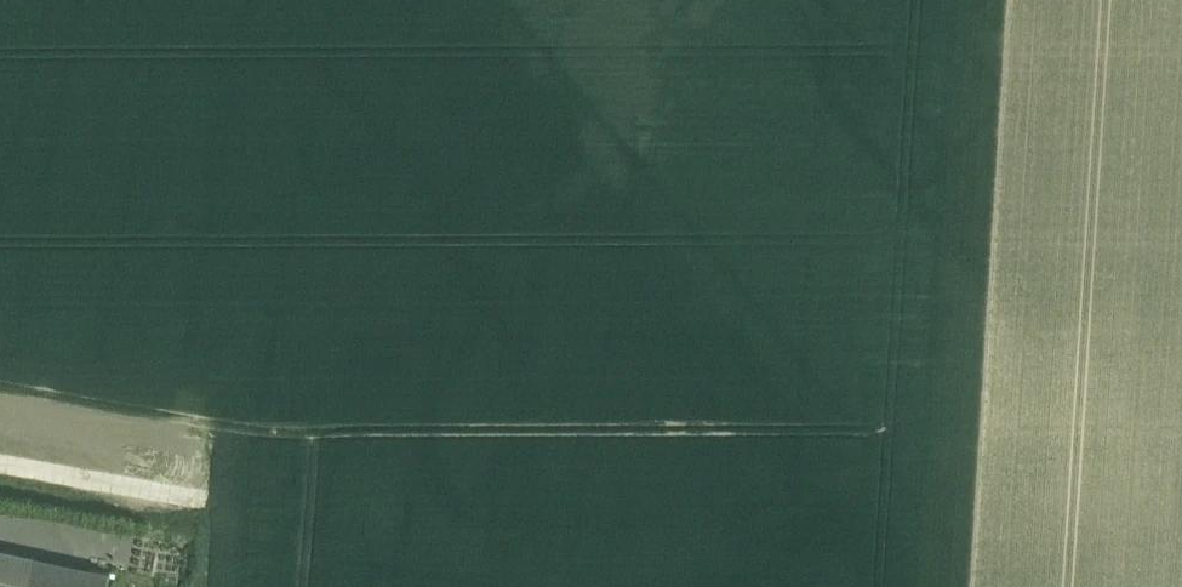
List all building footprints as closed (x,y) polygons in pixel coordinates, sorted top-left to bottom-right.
[(36,558),(0,550),(0,586),(29,586),(36,558)] [(29,586),(107,586),(110,576),(36,558),(29,586)]
